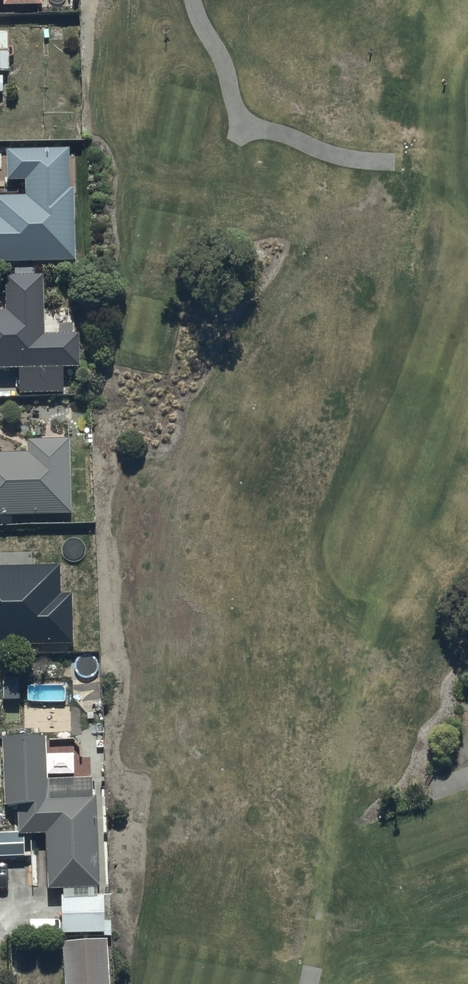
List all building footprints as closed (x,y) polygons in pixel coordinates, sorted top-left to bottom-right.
[(37,8),(37,0),(0,0),(0,9),(37,8)] [(9,74),(8,34),(0,34),(0,74),(9,74)] [(6,149),(7,179),(25,179),(26,194),(0,195),(0,261),(75,259),(74,187),(69,187),(68,148),(6,149)] [(5,274),(5,310),(0,310),(0,367),(18,366),(19,391),(63,390),(63,364),(80,364),(80,332),(44,332),(43,273),(5,274)] [(0,456),(0,520),(64,520),(64,442),(23,442),(23,456),(0,456)] [(0,564),(0,645),(74,643),(73,591),(61,592),(60,563),(0,564)] [(0,741),(0,809),(13,808),(14,839),(0,839),(0,857),(19,856),(18,838),(40,837),(42,893),(95,890),(91,802),(86,802),(85,782),(42,785),(40,740),(0,741)] [(97,896),(56,897),(57,936),(99,935),(99,938),(107,937),(107,922),(98,922),(97,896)] [(58,944),(60,983),(106,983),(105,942),(58,944)]
